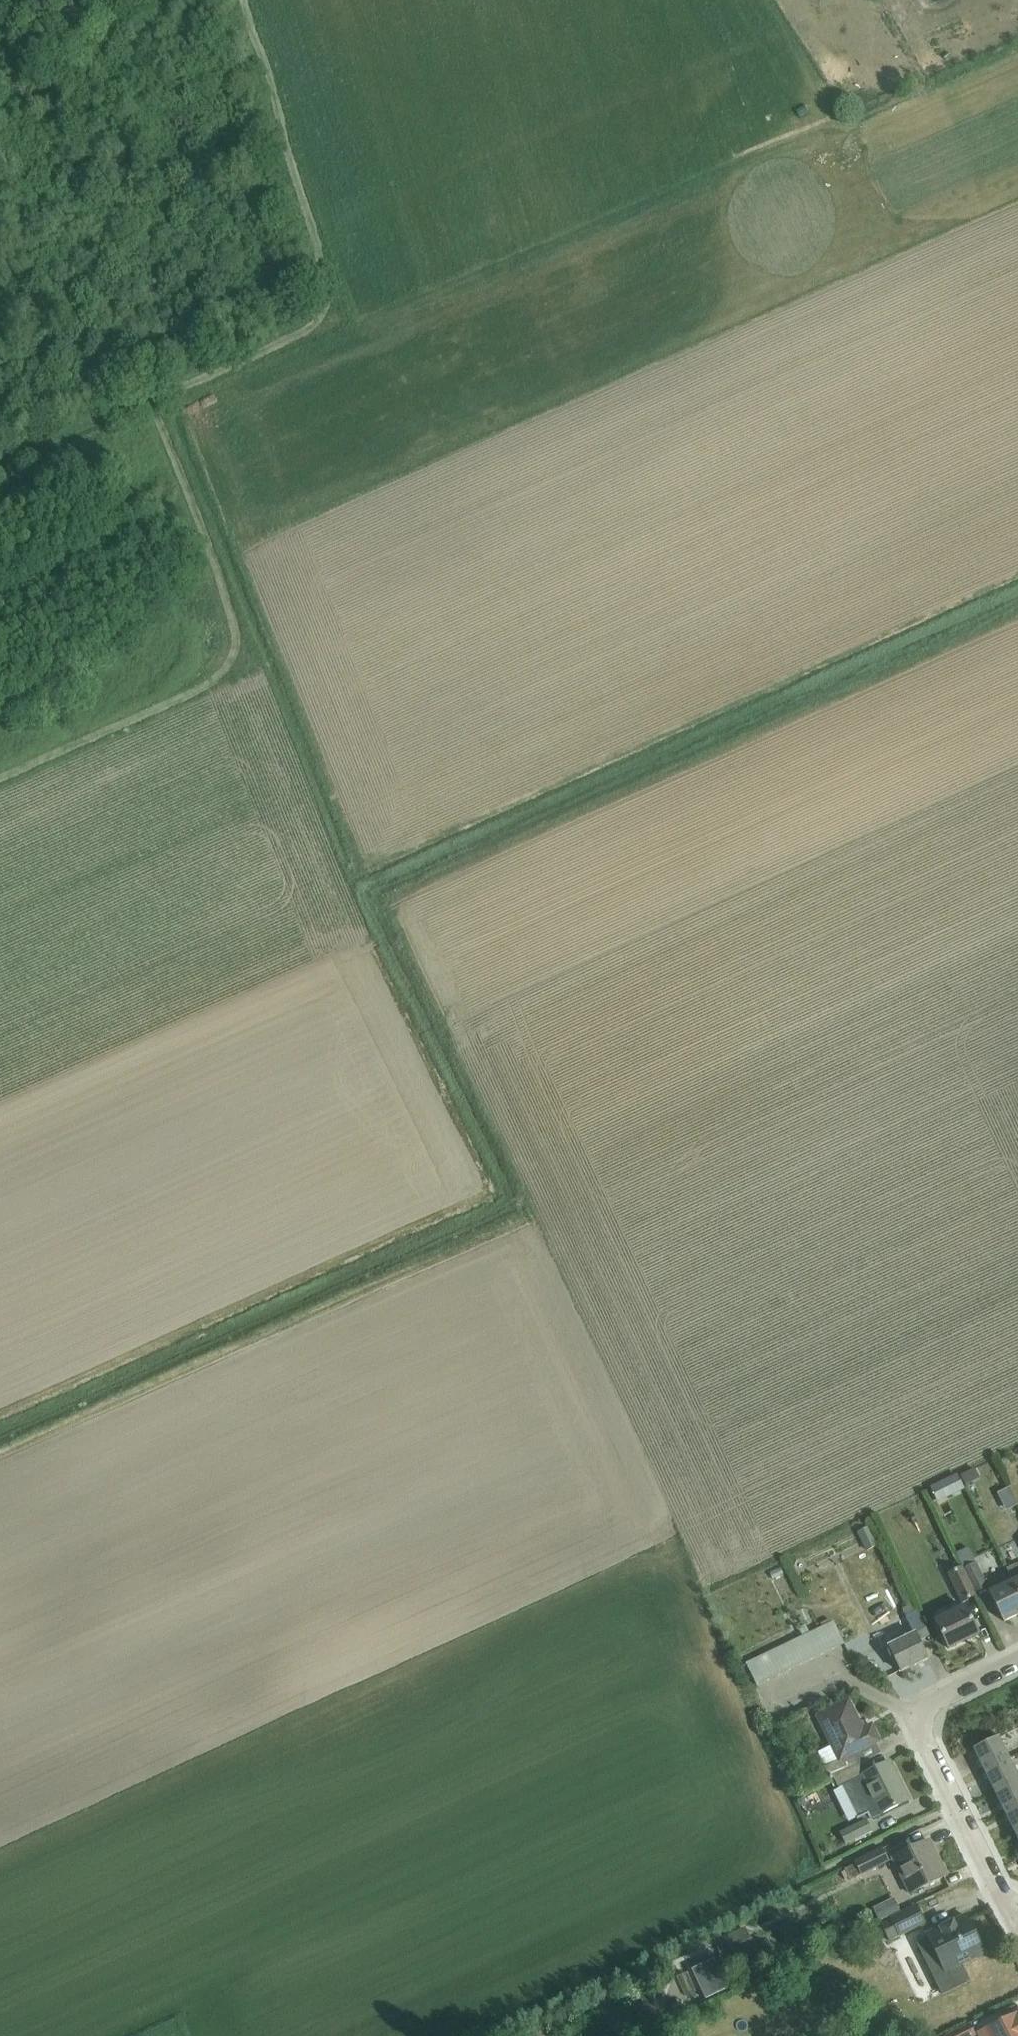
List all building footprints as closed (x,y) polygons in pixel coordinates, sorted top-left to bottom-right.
[(971,1483),(984,1478),(979,1466),(966,1472),(971,1483)] [(957,1474),(930,1487),(938,1503),(965,1490),(957,1474)] [(1011,1509),(1017,1505),(1017,1490),(1014,1483),(1001,1492),(1011,1509)] [(963,1570),(976,1596),(988,1590),(975,1564),(963,1570)] [(1006,1570),(1017,1594),(1017,1567),(1017,1565),(1006,1569),(1006,1570)] [(947,1575),(961,1604),(975,1597),(961,1569),(947,1575)] [(1006,1570),(1008,1574),(999,1577),(1004,1587),(989,1594),(1003,1623),(1017,1616),(1017,1594),(1006,1570)] [(935,1623),(949,1650),(978,1636),(964,1608),(935,1623)] [(917,1613),(905,1618),(896,1623),(904,1640),(888,1647),(901,1673),(927,1660),(918,1642),(929,1637),(917,1613)] [(833,1623),(811,1634),(822,1656),(844,1645),(833,1623)] [(779,1650),(790,1671),(822,1656),(811,1634),(802,1638),(779,1650)] [(790,1671),(779,1650),(746,1665),(757,1687),(790,1671)] [(830,1781),(833,1779),(859,1766),(854,1755),(879,1742),(871,1727),(862,1731),(849,1705),(819,1721),(832,1746),(817,1754),(830,1781)] [(974,1750),(984,1771),(1009,1759),(999,1738),(974,1750)] [(994,1792),(1017,1781),(1017,1777),(1009,1759),(984,1771),(994,1792)] [(859,1766),(833,1779),(838,1791),(848,1786),(864,1817),(859,1820),(859,1821),(867,1817),(869,1821),(909,1801),(889,1763),(864,1776),(859,1766)] [(1005,1814),(1017,1807),(1017,1781),(994,1792),(1005,1814)] [(1015,1835),(1017,1833),(1017,1807),(1005,1814),(1015,1835)] [(841,1833),(846,1845),(871,1833),(865,1821),(841,1833)] [(892,1859),(910,1895),(945,1877),(928,1841),(892,1859)] [(850,1881),(888,1863),(881,1850),(855,1863),(855,1864),(844,1870),(850,1881)] [(916,1906),(882,1923),(891,1941),(924,1924),(916,1906)] [(930,1944),(919,1950),(942,1996),(968,1983),(959,1966),(983,1954),(965,1917),(926,1936),(930,1944)] [(724,1961),(732,1957),(735,1963),(756,1953),(745,1928),(723,1938),(726,1944),(717,1948),(724,1961)] [(978,2034),(979,2035),(1017,2035),(1017,2014),(978,2034)] [(968,2025),(945,2035),(973,2035),(968,2025)]
